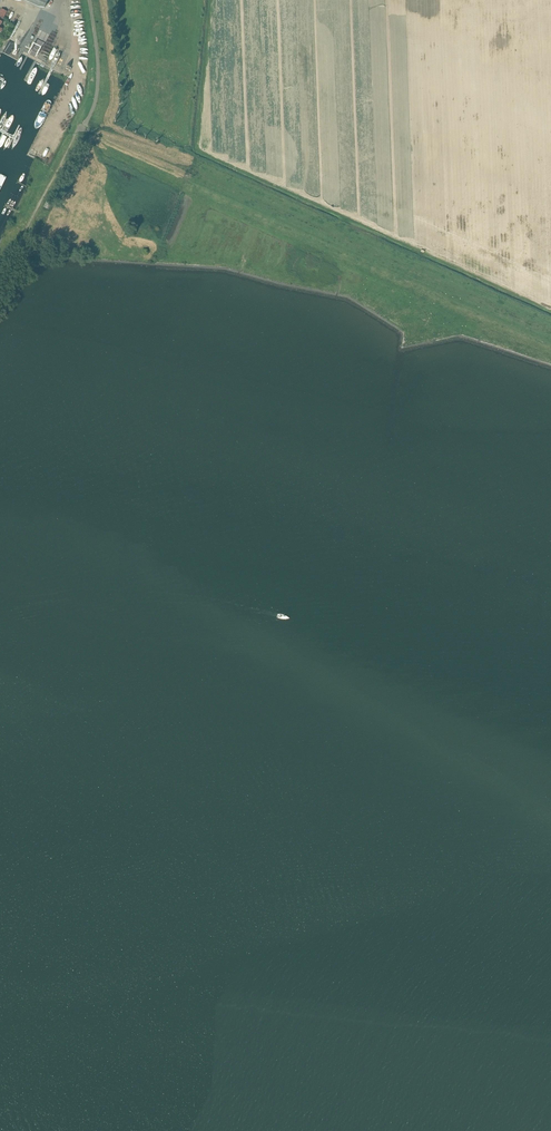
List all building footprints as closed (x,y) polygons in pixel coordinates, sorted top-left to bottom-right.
[(39,8),(45,8),(48,0),(23,0),(39,8)] [(52,203),(47,200),(43,207),(49,210),(52,203)] [(22,251),(18,258),(24,262),(28,254),(22,251)]
